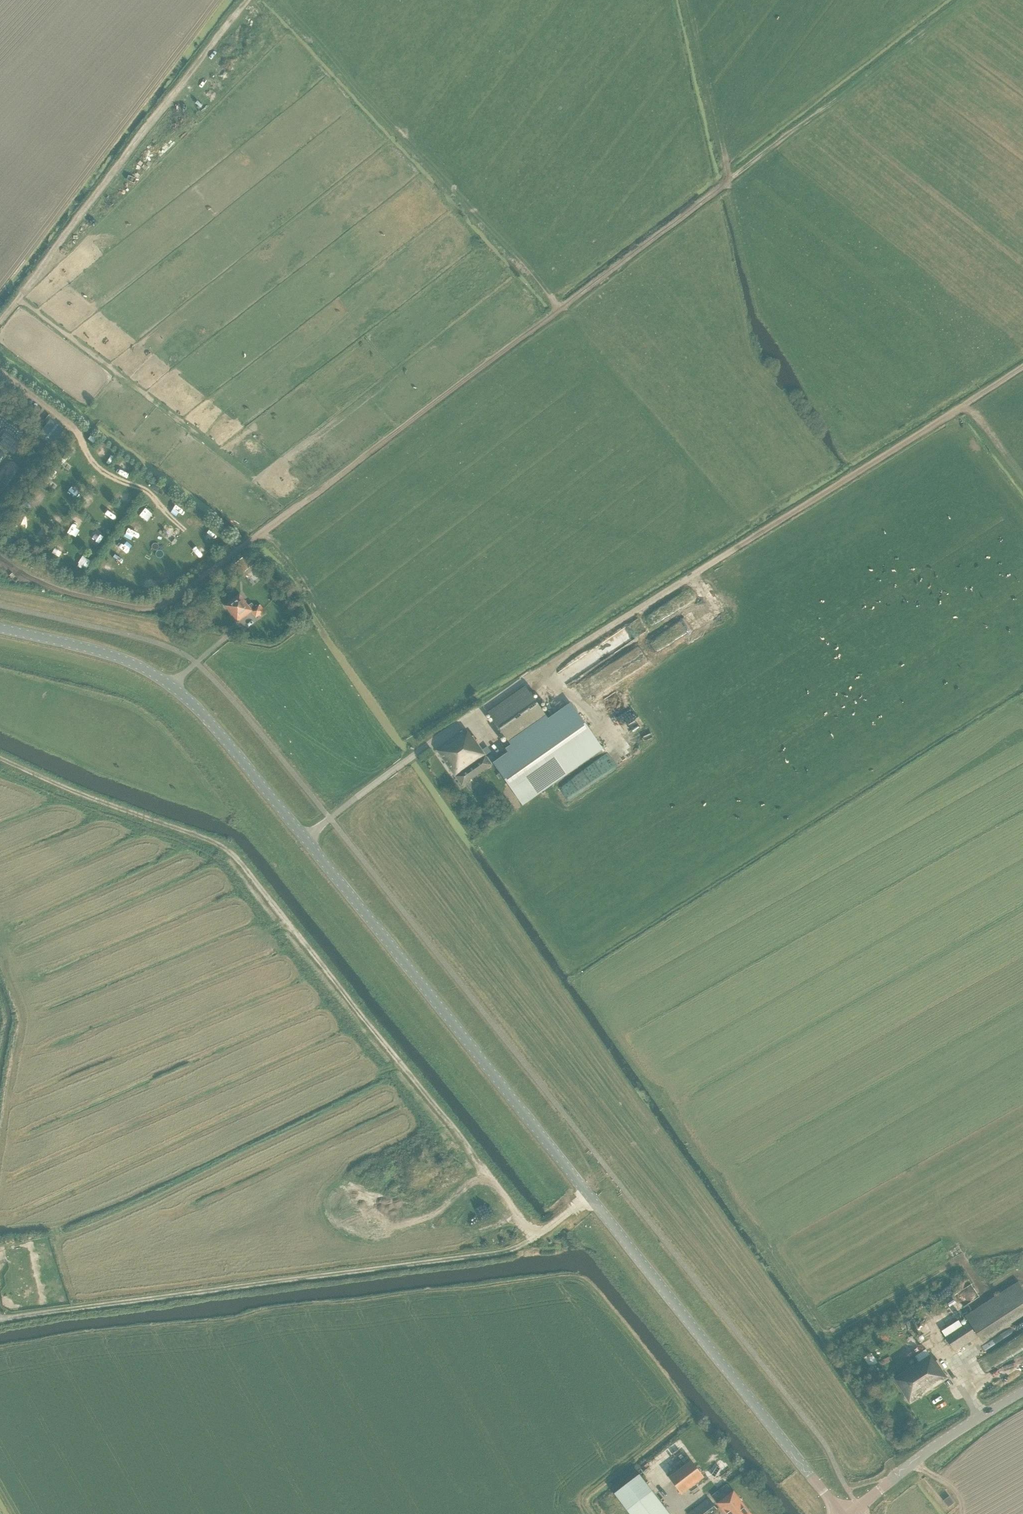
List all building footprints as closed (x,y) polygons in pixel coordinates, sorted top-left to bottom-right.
[(48,421),(39,435),(50,444),(61,430),(48,421)] [(254,569),(244,577),(252,586),(262,580),(254,569)] [(241,596),(227,606),(238,621),(251,611),(256,618),(265,611),(261,605),(258,607),(257,605),(255,607),(253,603),(248,606),(241,596)] [(526,686),(488,712),(512,747),(507,750),(508,753),(493,763),(522,804),(602,748),(573,705),(550,721),(526,686)] [(472,738),(466,730),(438,751),(463,786),(492,765),(473,737),(472,738)] [(968,1323),(946,1337),(955,1352),(964,1346),(967,1344),(977,1338),(968,1323)] [(920,1362),(894,1379),(910,1404),(948,1378),(936,1361),(935,1362),(930,1355),(920,1362)] [(682,1494),(703,1477),(691,1461),(670,1478),(682,1494)] [(615,1494),(628,1511),(631,1513),(670,1513),(653,1492),(640,1475),(615,1494)] [(734,1490),(717,1503),(725,1513),(752,1513),(734,1490)] [(949,1507),(955,1503),(949,1496),(944,1501),(949,1507)]
